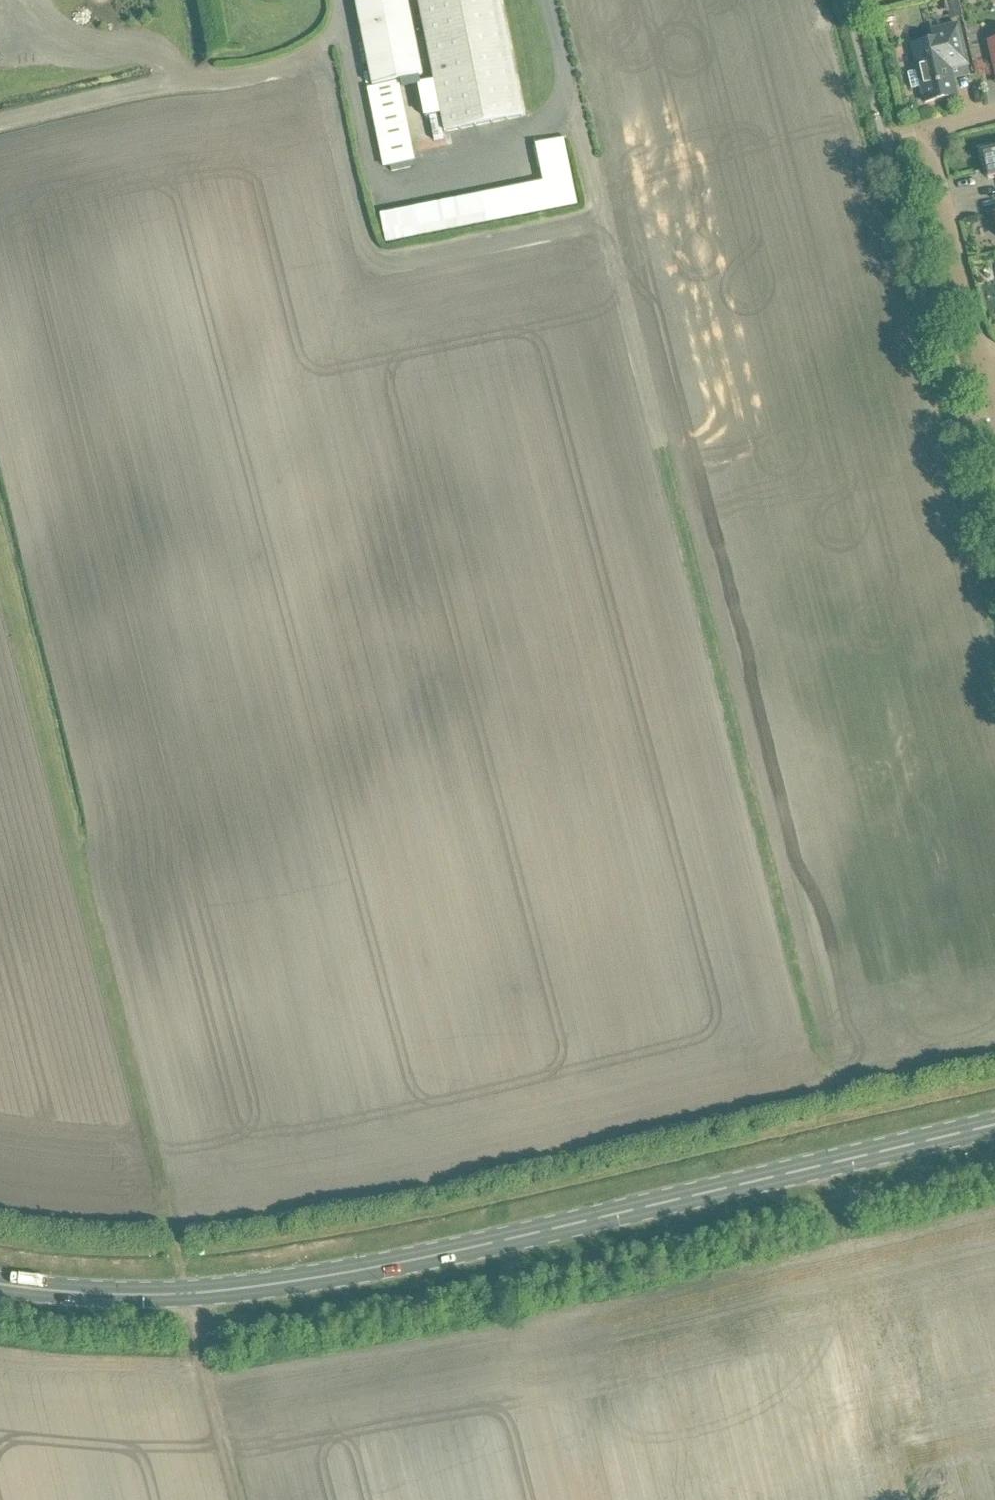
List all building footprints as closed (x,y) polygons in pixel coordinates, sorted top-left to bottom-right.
[(372,88),(422,78),(406,0),(375,0),(355,4),(372,88)] [(444,134),(523,118),(499,0),(417,0),(444,134)] [(957,3),(946,6),(949,15),(950,20),(961,18),(959,13),(957,3)] [(911,47),(917,73),(907,75),(911,91),(920,89),(924,105),(956,98),(950,71),(967,67),(957,26),(931,33),(933,42),(911,47)] [(380,209),(386,238),(578,204),(566,135),(536,140),(543,180),(380,209)] [(991,147),(993,154),(982,156),(987,180),(994,178),(994,146),(991,147)]
